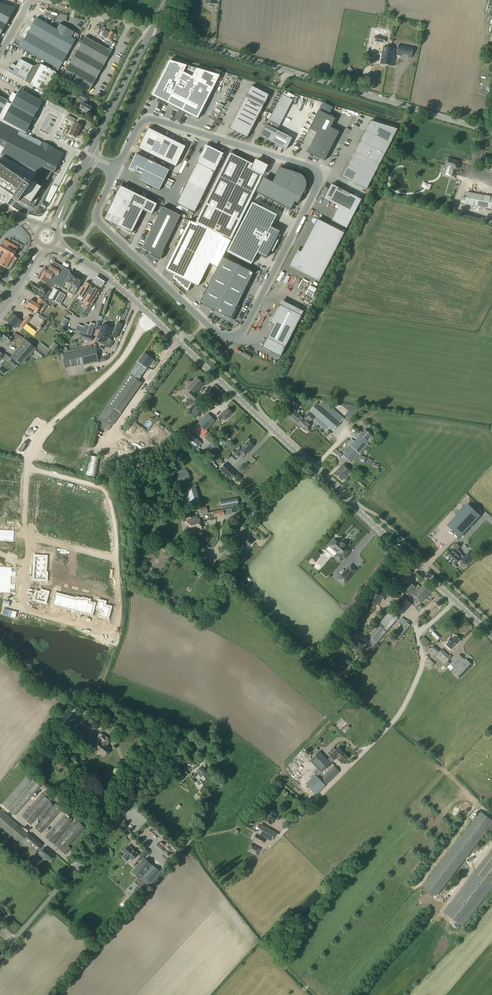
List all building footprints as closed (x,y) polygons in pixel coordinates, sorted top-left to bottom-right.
[(12,14),(13,11),(15,8),(0,3),(0,35),(12,14)] [(182,11),(181,24),(188,25),(190,12),(182,11)] [(36,18),(19,48),(42,60),(58,70),(63,61),(70,50),(75,41),(75,40),(71,38),(74,32),(59,24),(56,29),(36,18)] [(386,37),(394,39),(397,21),(389,19),(386,37)] [(373,28),(341,25),(340,31),(373,35),(373,28)] [(406,39),(408,28),(399,27),(398,38),(406,39)] [(104,30),(102,36),(107,38),(111,41),(113,36),(115,37),(116,35),(115,34),(110,31),(109,33),(104,30)] [(84,37),(62,77),(89,92),(111,52),(84,37)] [(398,45),(396,55),(411,58),(413,48),(398,45)] [(383,47),(380,63),(391,65),(393,66),(395,57),(394,56),(395,49),(383,47)] [(11,64),(7,72),(46,94),(57,73),(40,64),(39,64),(33,66),(19,59),(16,66),(11,64)] [(156,89),(154,93),(163,98),(161,100),(166,103),(166,104),(197,119),(219,76),(204,72),(186,66),(169,60),(155,88),(156,89)] [(269,95),(251,86),(234,118),(235,118),(230,128),(247,137),(251,129),(251,130),(269,95)] [(0,114),(0,115),(27,129),(31,122),(33,123),(33,122),(32,122),(34,118),(35,118),(34,117),(36,113),(38,114),(36,113),(42,102),(19,89),(16,95),(11,105),(9,104),(6,102),(0,114)] [(80,94),(78,99),(83,102),(82,103),(81,103),(78,108),(79,108),(79,109),(88,113),(91,107),(85,104),(88,99),(80,94)] [(279,105),(277,104),(266,125),(277,131),(292,100),(283,96),(279,105)] [(335,119),(319,111),(309,129),(316,132),(306,152),(324,161),(339,132),(330,128),(335,119)] [(13,195),(12,197),(12,198),(17,202),(18,201),(19,201),(19,200),(29,206),(30,205),(30,206),(31,206),(31,207),(32,207),(33,207),(34,207),(34,206),(35,206),(35,205),(35,204),(36,204),(44,188),(52,172),(53,173),(53,172),(62,154),(53,149),(53,148),(52,150),(49,149),(47,148),(48,146),(47,148),(42,146),(43,143),(40,149),(15,136),(19,129),(25,133),(24,134),(27,135),(29,131),(27,129),(0,115),(0,186),(13,195)] [(366,190),(397,129),(370,121),(341,177),(366,190)] [(71,126),(70,128),(78,132),(81,126),(75,123),(73,126),(72,126),(71,126)] [(66,135),(68,129),(66,129),(67,125),(64,125),(63,127),(61,127),(59,134),(66,135)] [(266,125),(260,137),(286,150),(292,138),(269,127),(266,125)] [(71,131),(69,134),(75,138),(78,132),(70,128),(69,129),(70,131),(71,131)] [(163,136),(148,128),(138,149),(175,167),(185,147),(184,146),(183,148),(162,138),(163,136)] [(187,181),(176,204),(194,213),(205,190),(223,154),(205,145),(187,181)] [(467,161),(466,164),(472,165),(476,150),(466,148),(463,160),(467,161)] [(195,223),(230,241),(267,166),(267,165),(266,166),(255,161),(254,164),(253,163),(252,164),(229,153),(195,223)] [(169,170),(135,154),(128,169),(140,175),(138,181),(158,191),(169,170)] [(453,176),(455,168),(457,169),(459,162),(447,159),(445,166),(447,166),(444,174),(453,176)] [(256,191),(255,192),(290,210),(294,203),(297,204),(298,203),(296,202),(304,188),(304,189),(305,187),(305,185),(305,183),(305,181),(304,180),(303,178),(301,176),(300,175),(298,174),(298,175),(280,169),(280,168),(279,168),(278,169),(272,182),(262,178),(256,191)] [(52,176),(47,182),(53,186),(58,180),(52,176)] [(468,183),(474,185),(473,189),(485,194),(489,182),(471,176),(468,183)] [(346,229),(361,200),(331,184),(323,199),(338,207),(331,221),(346,229)] [(115,197),(116,197),(108,213),(121,220),(120,223),(119,223),(117,226),(131,233),(142,211),(151,215),(156,204),(120,186),(115,197)] [(461,204),(491,210),(491,206),(491,197),(467,192),(466,198),(462,197),(461,204)] [(280,231),(270,227),(276,215),(251,202),(226,252),(250,265),(256,254),(266,258),(270,251),(272,252),(278,240),(276,239),(280,231)] [(162,252),(180,216),(162,207),(141,249),(151,254),(150,256),(159,261),(163,253),(162,252)] [(343,233),(317,219),(300,252),(297,250),(291,261),(289,266),(305,274),(319,281),(343,233)] [(186,225),(164,270),(174,275),(172,278),(187,291),(191,283),(198,287),(209,264),(217,268),(230,241),(200,226),(189,221),(186,225)] [(1,258),(1,259),(0,259),(0,269),(1,268),(5,270),(12,258),(16,260),(17,257),(14,255),(18,248),(4,240),(0,247),(0,257),(1,258)] [(222,258),(199,303),(214,311),(215,311),(214,314),(212,313),(214,314),(219,317),(223,319),(229,322),(229,320),(253,273),(222,258)] [(42,275),(40,279),(47,283),(47,284),(51,287),(53,284),(73,296),(82,280),(69,272),(70,271),(53,261),(51,261),(46,269),(46,268),(42,275)] [(92,282),(102,288),(106,282),(96,276),(92,282)] [(78,295),(75,300),(78,301),(82,304),(87,307),(90,309),(96,299),(100,291),(86,282),(78,295)] [(36,284),(33,289),(38,293),(37,295),(45,300),(50,292),(46,289),(45,290),(36,284)] [(54,288),(48,297),(60,305),(66,295),(54,288)] [(30,300),(26,306),(37,312),(40,306),(43,308),(47,303),(43,301),(39,298),(36,303),(30,300)] [(301,316),(278,304),(269,323),(273,325),(267,338),(266,338),(261,347),(280,357),(301,316)] [(86,315),(90,310),(87,308),(84,312),(82,313),(80,314),(81,317),(83,318),(85,317),(86,315)] [(100,310),(94,328),(100,331),(105,333),(105,334),(109,335),(112,328),(103,324),(102,327),(99,326),(101,323),(103,317),(99,316),(101,310),(100,310)] [(12,313),(6,321),(15,328),(21,321),(19,320),(19,319),(12,313)] [(27,315),(19,326),(23,328),(31,318),(27,315)] [(116,338),(122,324),(118,323),(112,336),(116,338)] [(100,331),(97,338),(106,341),(106,342),(106,343),(111,346),(113,341),(110,340),(111,339),(108,338),(109,335),(105,334),(105,333),(100,331)] [(6,332),(1,337),(4,340),(4,341),(8,344),(11,340),(19,347),(10,357),(19,364),(23,363),(36,349),(26,340),(14,333),(11,337),(6,332)] [(37,348),(33,353),(39,358),(41,358),(44,354),(46,356),(50,351),(40,342),(36,347),(37,348)] [(53,342),(48,348),(52,351),(57,345),(53,342)] [(95,348),(81,351),(83,364),(98,361),(95,348)] [(81,351),(63,355),(66,367),(83,364),(81,351)] [(145,353),(130,374),(138,380),(149,364),(152,366),(155,361),(153,360),(153,359),(145,353)] [(129,375),(95,422),(108,431),(121,413),(116,410),(137,381),(129,375)] [(191,391),(187,395),(194,401),(197,397),(193,393),(196,389),(202,383),(197,378),(194,381),(194,380),(192,382),(193,383),(188,388),(191,391)] [(150,382),(144,390),(147,392),(153,384),(150,382)] [(294,407),(287,415),(288,416),(289,417),(288,418),(291,420),(292,419),(298,424),(301,421),(298,419),(301,415),(298,413),(300,411),(296,408),(300,403),(294,398),(293,397),(289,402),(294,407)] [(322,400),(319,405),(320,405),(340,422),(344,418),(322,400)] [(317,403),(310,411),(333,431),(340,422),(320,405),(319,405),(317,403)] [(195,414),(201,408),(197,404),(191,410),(195,414)] [(223,411),(217,417),(220,420),(222,417),(226,420),(233,411),(232,411),(232,410),(231,409),(230,409),(228,407),(224,412),(223,411)] [(301,415),(298,419),(301,421),(298,424),(298,425),(306,432),(309,428),(308,427),(311,425),(309,423),(314,416),(310,413),(309,411),(303,418),(301,415)] [(197,424),(199,425),(205,431),(215,420),(208,413),(197,424)] [(199,425),(195,429),(201,435),(205,431),(199,425)] [(367,441),(372,436),(372,435),(366,429),(361,434),(367,441)] [(368,441),(367,441),(361,434),(357,431),(353,436),(356,439),(354,441),(350,438),(349,441),(347,443),(350,446),(343,455),(350,462),(358,453),(360,455),(369,445),(367,443),(368,441)] [(189,432),(183,440),(195,449),(200,441),(189,432)] [(235,453),(233,455),(235,457),(237,455),(239,457),(243,453),(246,455),(254,446),(248,441),(241,450),(239,448),(235,453)] [(210,445),(203,452),(206,456),(213,448),(210,445)] [(213,448),(206,456),(209,459),(216,451),(219,448),(216,446),(213,448)] [(89,456),(86,475),(96,477),(100,458),(89,456)] [(226,463),(220,470),(230,480),(236,474),(226,463)] [(5,472),(5,475),(11,476),(12,472),(19,473),(19,465),(8,464),(7,472),(5,472)] [(343,464),(334,473),(341,480),(351,470),(349,469),(349,467),(347,465),(346,465),(344,464),(343,465),(343,464)] [(178,474),(177,474),(179,482),(190,480),(188,471),(187,472),(186,469),(177,471),(178,474)] [(5,478),(5,482),(7,482),(7,488),(18,489),(18,482),(11,482),(11,479),(5,478)] [(188,493),(180,495),(184,510),(201,505),(195,485),(187,488),(188,493)] [(4,494),(4,497),(10,498),(10,494),(17,495),(18,489),(7,488),(6,494),(4,494)] [(237,497),(220,500),(221,508),(239,504),(237,497)] [(4,500),(3,503),(6,503),(5,509),(16,510),(17,504),(10,503),(10,500),(4,500)] [(480,516),(468,504),(467,505),(466,506),(460,512),(459,511),(457,514),(458,515),(448,525),(460,537),(479,517),(480,516)] [(3,515),(2,519),(9,519),(9,516),(16,516),(16,510),(5,509),(5,516),(3,515)] [(38,515),(37,521),(48,522),(49,516),(51,516),(51,513),(45,512),(45,516),(38,515)] [(191,521),(187,522),(189,532),(202,529),(200,520),(198,520),(198,517),(191,519),(191,521)] [(238,518),(230,531),(235,534),(243,521),(238,518)] [(37,521),(37,528),(44,528),(44,531),(50,532),(51,528),(48,528),(48,522),(37,521)] [(60,522),(59,529),(62,529),(60,537),(65,539),(68,529),(62,528),(64,523),(60,522)] [(97,527),(96,530),(99,531),(97,537),(108,540),(109,534),(103,532),(104,529),(97,527)] [(78,532),(76,541),(81,543),(83,535),(87,536),(88,530),(85,529),(84,533),(78,532)] [(239,535),(237,537),(239,539),(238,539),(247,547),(249,545),(250,545),(252,543),(251,542),(253,541),(247,536),(248,535),(244,532),(240,536),(239,535)] [(482,550),(491,541),(491,536),(489,533),(486,536),(483,533),(474,542),(482,550)] [(229,536),(226,541),(234,547),(238,542),(229,536)] [(93,542),(92,545),(99,547),(100,544),(106,546),(108,540),(97,537),(96,543),(93,542)] [(334,539),(329,545),(337,553),(334,557),(339,561),(342,558),(343,558),(349,551),(344,546),(345,545),(341,542),(339,544),(337,542),(338,542),(337,541),(336,541),(334,539)] [(221,551),(228,556),(232,550),(225,545),(221,551)] [(197,547),(192,554),(196,557),(201,549),(197,547)] [(452,549),(446,555),(455,564),(461,558),(467,564),(474,557),(469,552),(464,557),(460,553),(458,555),(452,549)] [(35,557),(35,562),(45,563),(45,557),(48,557),(48,554),(41,554),(41,557),(35,557)] [(60,567),(59,573),(62,574),(63,570),(68,571),(71,562),(65,560),(63,568),(60,567)] [(366,568),(358,560),(354,564),(361,572),(366,568)] [(81,564),(79,574),(84,576),(83,580),(86,581),(88,575),(85,574),(87,566),(81,564)] [(344,584),(356,570),(350,565),(338,579),(344,584)] [(98,569),(97,572),(100,573),(98,579),(109,582),(110,576),(104,574),(105,571),(98,569)] [(34,573),(34,579),(42,579),(42,583),(48,583),(49,580),(44,579),(44,574),(34,573)] [(94,584),(93,588),(100,589),(100,586),(107,588),(109,582),(98,579),(97,585),(94,584)] [(399,580),(392,587),(394,590),(392,592),(398,597),(406,588),(401,583),(402,582),(399,580)] [(412,583),(407,589),(412,594),(413,595),(419,590),(412,583)] [(424,584),(419,590),(413,595),(422,603),(432,592),(424,584)] [(380,588),(370,599),(376,605),(386,594),(380,588)] [(54,589),(53,596),(56,597),(54,604),(59,606),(62,596),(56,595),(57,590),(54,589)] [(35,592),(34,599),(45,602),(46,596),(49,597),(51,591),(48,590),(46,595),(35,592)] [(395,609),(401,615),(411,604),(405,598),(395,609)] [(88,603),(85,613),(91,614),(93,606),(96,607),(98,601),(95,600),(93,604),(88,603)] [(100,602),(99,608),(102,609),(100,616),(108,618),(110,606),(103,605),(104,602),(100,602)] [(390,611),(380,622),(388,629),(398,618),(390,611)] [(406,622),(395,635),(400,639),(410,625),(406,622)] [(381,627),(371,639),(376,643),(386,632),(381,627)] [(424,636),(420,640),(422,642),(422,643),(426,647),(430,642),(424,636)] [(454,636),(447,644),(451,649),(459,641),(454,636)] [(433,646),(428,651),(431,655),(432,654),(434,656),(435,656),(444,665),(447,661),(451,658),(442,649),(438,653),(438,652),(439,651),(433,646)] [(459,654),(450,664),(454,669),(464,659),(459,654)] [(429,659),(425,663),(430,668),(434,664),(429,659)] [(466,659),(453,672),(459,678),(472,665),(466,659)] [(72,704),(58,719),(59,720),(63,724),(77,709),(73,706),(72,704)] [(78,727),(73,732),(82,741),(86,736),(78,727)] [(100,741),(94,749),(104,757),(110,749),(106,746),(110,741),(102,734),(99,735),(98,736),(98,739),(100,741)] [(207,746),(206,746),(205,749),(203,757),(208,758),(211,748),(207,746)] [(330,756),(326,760),(330,763),(334,760),(336,758),(338,759),(337,759),(342,764),(342,763),(343,762),(348,758),(344,753),(343,753),(342,752),(338,747),(335,750),(334,748),(333,748),(332,749),(330,751),(330,752),(332,753),(330,755),(330,756)] [(319,752),(310,760),(321,772),(330,764),(319,752)] [(334,765),(321,778),(327,785),(340,772),(334,765)] [(201,766),(196,770),(199,774),(198,775),(200,779),(196,781),(200,788),(211,781),(201,766)] [(27,775),(2,804),(15,816),(40,787),(27,775)] [(315,775),(306,783),(317,794),(325,786),(315,775)] [(42,794),(22,817),(31,824),(51,802),(42,794)] [(55,804),(34,828),(41,833),(62,809),(55,804)] [(10,834),(33,855),(42,845),(29,833),(18,824),(0,808),(0,825),(10,834)] [(268,810),(263,820),(271,825),(276,815),(268,810)] [(480,812),(423,886),(436,896),(491,824),(491,821),(480,812)] [(65,815),(45,837),(52,843),(72,821),(65,815)] [(76,820),(54,845),(65,855),(70,849),(67,846),(84,827),(76,820)] [(261,824),(257,832),(271,841),(276,833),(261,824)] [(256,834),(253,839),(262,844),(265,839),(256,834)] [(253,845),(250,851),(259,855),(261,849),(253,845)] [(125,854),(123,857),(128,861),(130,858),(132,860),(137,854),(129,846),(128,846),(123,852),(125,854)] [(45,847),(40,853),(49,861),(54,855),(45,847)] [(145,849),(140,855),(143,858),(144,859),(149,852),(145,849)] [(447,913),(460,924),(491,883),(491,855),(447,913)] [(35,857),(30,862),(33,865),(38,860),(35,857)] [(143,858),(132,872),(140,879),(143,877),(152,865),(144,859),(143,858)] [(161,873),(152,865),(143,877),(152,884),(161,873)]
